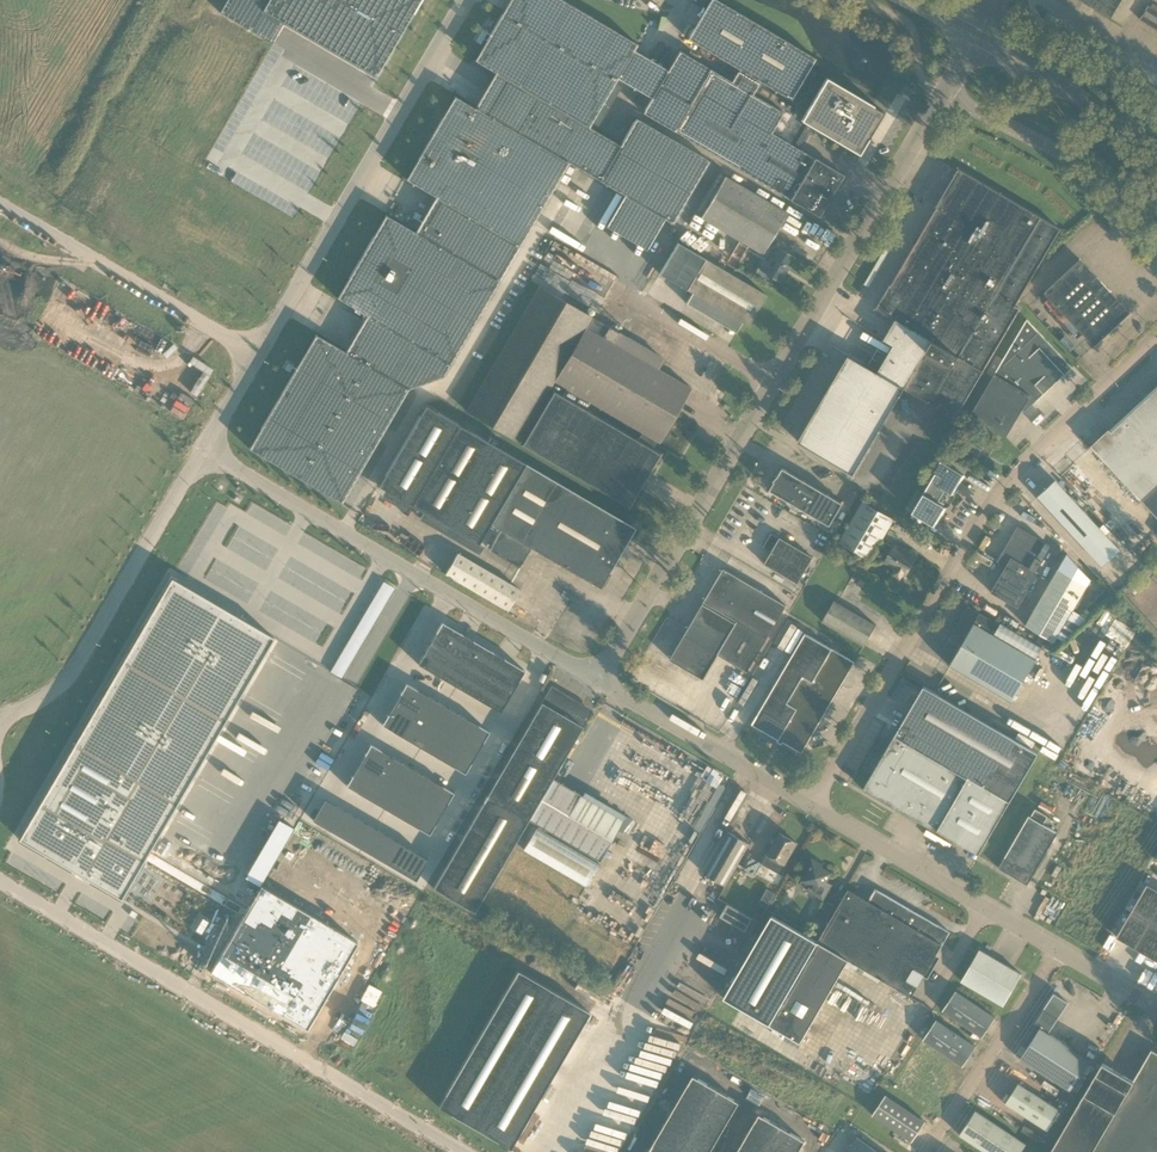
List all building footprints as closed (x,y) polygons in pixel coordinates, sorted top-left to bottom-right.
[(220,12),(272,42),(284,22),(377,76),(421,0),(227,0),(220,12)] [(634,50),(637,44),(562,0),(510,0),(504,11),(475,60),(506,79),(589,126),(617,78),(651,97),(658,85),(667,70),(634,50)] [(673,130),(725,161),(818,216),(842,175),(798,149),(793,146),(771,133),(783,112),(791,100),(816,58),(718,0),(710,0),(687,39),(680,51),(679,50),(667,70),(658,85),(651,97),(642,112),(673,130)] [(1111,18),(1122,0),(1081,0),(1111,18)] [(1156,30),(1156,11),(1148,6),(1140,19),(1156,30)] [(826,78),(801,120),(809,125),(796,148),(801,150),(814,128),(858,154),(883,112),(826,78)] [(519,245),(520,246),(568,162),(672,223),(709,160),(636,117),(620,144),(589,126),(506,79),(486,114),(455,96),(406,180),(436,197),(519,245)] [(905,388),(956,418),(1020,309),(1015,306),(1061,229),(959,169),(937,207),(938,207),(892,285),(891,284),(876,309),(896,320),(884,340),(894,345),(878,373),(849,355),(798,442),(854,474),(905,388)] [(701,218),(763,254),(787,213),(726,177),(701,218)] [(519,245),(436,197),(416,232),(386,215),(337,298),(367,315),(451,364),(499,281),(499,280),(519,245)] [(690,296),(686,303),(736,333),(742,322),(748,326),(767,296),(678,242),(659,273),(687,290),(685,292),(690,296)] [(743,254),(747,248),(741,244),(738,251),(743,254)] [(769,273),(780,280),(793,259),(777,249),(767,267),(760,264),(756,272),(766,278),(769,273)] [(739,263),(738,260),(736,259),(732,259),(731,262),(731,265),(734,267),(737,266),(739,263)] [(1095,346),(1130,313),(1081,260),(1045,293),(1095,346)] [(554,382),(592,318),(539,287),(466,412),(519,443),(554,382)] [(443,377),(451,364),(367,315),(346,352),(316,334),(249,449),(342,503),(408,389),(443,377)] [(679,452),(690,431),(672,421),(691,388),(613,342),(618,333),(592,318),(554,382),(566,389),(589,402),(642,432),(649,437),(660,443),(661,441),(679,452)] [(1039,332),(1027,319),(971,414),(1007,435),(1022,409),(1024,411),(1036,400),(1072,367),(1039,332)] [(1140,499),(1156,484),(1156,386),(1092,447),(1124,482),(1140,499)] [(649,437),(642,432),(637,441),(585,410),(589,402),(566,389),(561,397),(553,392),(522,445),(629,507),(659,454),(644,445),(649,437)] [(426,406),(379,486),(479,544),(490,525),(500,531),(488,551),(519,568),(531,548),(601,588),(635,528),(525,465),(459,425),(426,406)] [(967,448),(978,455),(982,449),(970,442),(967,448)] [(966,476),(943,462),(931,482),(924,493),(944,505),(952,494),(955,496),(966,476)] [(783,468),(778,476),(773,481),(775,482),(770,490),(830,526),(843,503),(783,468)] [(1056,481),(1038,497),(1102,568),(1120,551),(1056,481)] [(1140,499),(1156,517),(1156,484),(1140,499)] [(944,505),(924,493),(913,512),(935,525),(946,506),(944,505)] [(839,542),(870,560),(894,519),(863,501),(839,542)] [(1029,567),(1044,542),(1017,526),(997,562),(1006,566),(991,592),(1017,607),(1037,572),(1029,567)] [(764,547),(772,552),(765,564),(797,583),(812,557),(780,538),(779,539),(771,534),(764,547)] [(892,575),(900,580),(904,573),(906,574),(914,559),(894,548),(885,562),(896,568),(892,575)] [(457,554),(445,575),(508,611),(520,590),(457,554)] [(1087,583),(1059,567),(1026,624),(1055,640),(1087,583)] [(723,569),(685,635),(670,661),(702,679),(717,653),(748,671),(786,606),(723,569)] [(172,578),(19,839),(71,870),(70,871),(71,872),(72,870),(76,872),(75,874),(76,875),(77,872),(85,877),(83,879),(84,880),(86,878),(89,880),(88,882),(89,882),(90,881),(121,899),(122,898),(144,860),(146,861),(146,860),(144,859),(146,856),(147,853),(274,638),(173,579),(173,578),(172,578)] [(822,621),(864,646),(876,625),(835,600),(822,621)] [(1107,607),(1097,624),(1125,641),(1133,629),(1114,617),(1117,613),(1107,607)] [(951,665),(1012,700),(1035,660),(990,633),(996,623),(969,608),(954,634),(965,640),(951,665)] [(523,671),(524,672),(525,671),(503,658),(503,659),(494,654),(495,653),(493,652),(492,653),(484,648),(484,647),(482,646),(482,647),(474,642),(474,641),(472,640),(472,641),(464,636),(464,635),(442,622),(441,623),(442,624),(437,632),(436,632),(435,634),(436,634),(431,642),(430,642),(429,644),(430,644),(425,653),(424,652),(418,664),(439,676),(440,676),(448,681),(470,695),(471,694),(479,699),(500,712),(507,701),(507,700),(511,692),(512,692),(513,690),(517,682),(518,682),(519,680),(523,671)] [(1020,630),(1023,625),(1018,622),(1015,627),(1020,630)] [(753,724),(801,753),(854,662),(806,634),(753,724)] [(389,713),(382,725),(404,737),(412,742),(414,743),(423,748),(422,748),(424,749),(425,749),(433,754),(435,756),(435,755),(443,760),(465,773),(472,762),(471,761),(476,753),(478,751),(477,751),(482,743),(489,731),(467,719),(459,714),(457,713),(449,708),(447,707),(438,702),(439,702),(437,701),(436,701),(428,696),(406,683),(400,694),(400,695),(395,703),(394,705),(389,713)] [(925,685),(864,790),(937,832),(937,831),(978,854),(1016,790),(1039,751),(925,685)] [(552,687),(542,703),(432,888),(473,913),(528,820),(599,862),(623,821),(552,779),(591,713),(573,702),(574,700),(552,687)] [(353,774),(346,786),(368,798),(377,803),(376,803),(378,804),(379,804),(387,809),(389,810),(397,815),(399,816),(407,821),(429,834),(436,823),(435,822),(440,814),(441,814),(442,812),(441,812),(446,804),(447,804),(454,792),(432,780),(431,780),(423,775),(421,774),(413,769),(411,768),(403,763),(401,761),(400,762),(392,757),(393,757),(371,744),(364,755),(364,756),(359,764),(358,766),(353,774)] [(325,799),(312,820),(416,880),(428,859),(417,853),(416,853),(408,848),(406,846),(406,847),(398,842),(396,840),(396,841),(388,836),(386,834),(385,835),(377,830),(378,830),(375,828),(375,829),(367,824),(365,822),(365,823),(357,818),(357,817),(355,816),(355,817),(346,812),(347,811),(345,810),(344,811),(336,806),(336,805),(325,799)] [(1057,833),(1043,824),(1048,816),(1036,809),(1031,817),(1028,816),(998,868),(1026,885),(1057,833)] [(279,819),(275,826),(290,834),(294,828),(279,819)] [(598,863),(536,827),(523,849),(585,886),(598,863)] [(750,845),(729,832),(705,874),(726,887),(750,845)] [(785,866),(797,844),(780,833),(762,864),(779,874),(784,865),(785,866)] [(242,918),(208,975),(308,1034),(361,944),(261,886),(244,914),(146,856),(144,859),(146,860),(146,861),(242,918)] [(813,860),(806,870),(809,871),(802,881),(810,886),(807,891),(823,900),(832,885),(827,882),(832,874),(822,868),(823,866),(813,860)] [(1117,937),(1156,960),(1156,890),(1147,884),(1117,937)] [(873,897),(872,898),(869,903),(848,890),(838,908),(829,924),(818,942),(773,915),(724,997),(800,1042),(844,968),(853,973),(857,966),(911,998),(949,934),(919,916),(884,895),(882,895),(881,895),(880,894),(878,895),(876,895),(875,896),(873,897)] [(818,918),(829,924),(838,908),(827,902),(818,918)] [(753,918),(727,904),(720,917),(745,931),(753,918)] [(213,932),(206,945),(218,952),(225,939),(213,932)] [(961,982),(1003,1006),(1021,974),(979,950),(961,982)] [(438,1107),(510,1149),(590,1012),(516,972),(438,1107)] [(942,1011),(982,1038),(995,1018),(955,991),(942,1011)] [(1031,1041),(1020,1059),(1070,1092),(1090,1061),(1048,1034),(1068,1003),(1053,994),(1025,1037),(1031,1041)] [(936,1020),(922,1040),(963,1067),(976,1047),(936,1020)] [(1051,1151),(1156,1151),(1156,1053),(1151,1050),(1136,1076),(1106,1057),(1051,1151)] [(740,1104),(695,1076),(648,1151),(710,1151),(740,1104)] [(1005,1104),(1045,1130),(1058,1110),(1018,1085),(1005,1104)] [(927,1123),(887,1097),(873,1117),(913,1143),(927,1123)] [(959,1136),(983,1151),(1021,1151),(1026,1145),(975,1112),(959,1136)] [(738,1151),(799,1151),(805,1143),(760,1116),(738,1151)] [(857,1134),(845,1151),(884,1151),(857,1134)]
